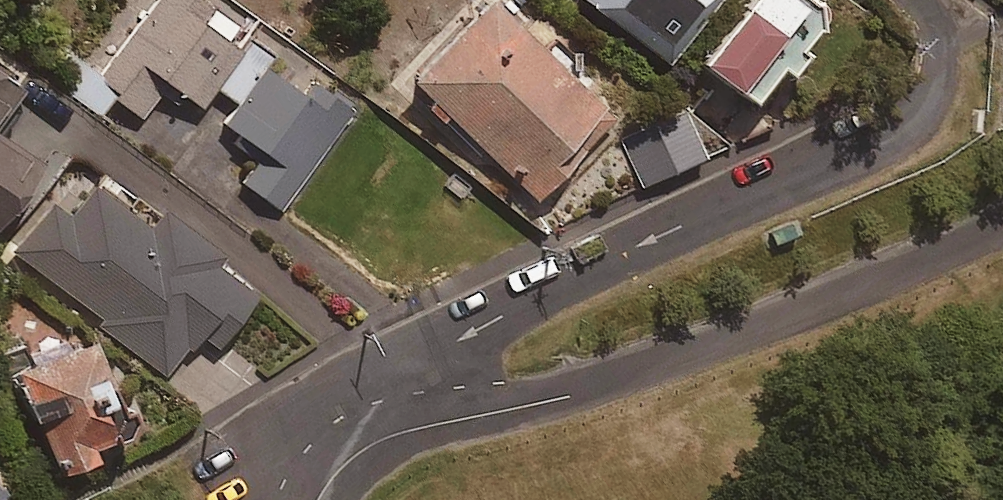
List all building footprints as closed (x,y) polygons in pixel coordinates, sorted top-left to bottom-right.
[(223,0),(147,0),(96,73),(70,55),(51,80),(100,114),(113,95),(142,116),(165,83),(199,107),(215,84),(235,99),(268,53),(242,35),(252,21),(223,0)] [(421,89),(415,96),(436,116),(443,109),(529,190),(608,106),(496,0),(465,0),(400,69),(421,89)] [(657,50),(694,0),(589,0),(657,50)] [(683,45),(742,89),(768,55),(780,64),(802,36),(789,26),(802,9),(810,15),(821,0),(718,0),(683,45)] [(0,65),(0,94),(14,74),(0,65)] [(342,121),(264,65),(225,120),(264,148),(241,181),(280,209),(342,121)] [(701,153),(679,106),(618,136),(640,182),(701,153)] [(32,154),(0,132),(0,200),(32,154)] [(148,224),(80,172),(18,253),(105,320),(102,324),(164,372),(196,330),(213,342),(251,293),(202,256),(208,248),(159,210),(148,224)] [(3,363),(56,472),(87,457),(83,449),(130,425),(81,325),(3,363)]
